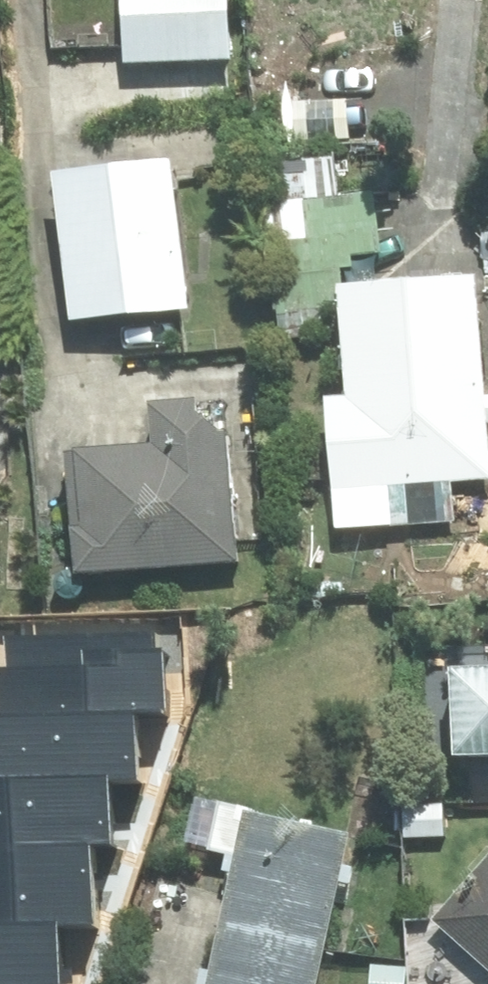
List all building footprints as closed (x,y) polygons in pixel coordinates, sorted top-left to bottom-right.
[(268,0),(127,0),(128,68),(269,65),(268,0)] [(196,159),(77,170),(91,326),(210,315),(196,159)] [(347,485),(487,475),(487,277),(368,286),(375,392),(340,395),(347,485)] [(90,564),(252,565),(252,392),(176,391),(176,455),(90,454),(90,564)] [(13,622),(14,667),(0,668),(0,983),(49,983),(48,911),(75,911),(73,835),(101,834),(99,768),(123,767),(122,703),(156,702),(154,618),(13,622)] [(487,749),(487,642),(472,642),(474,749),(487,749)] [(380,835),(207,806),(200,850),(250,859),(229,983),(355,983),(380,835)] [(445,918),(487,955),(487,868),(445,918)]
